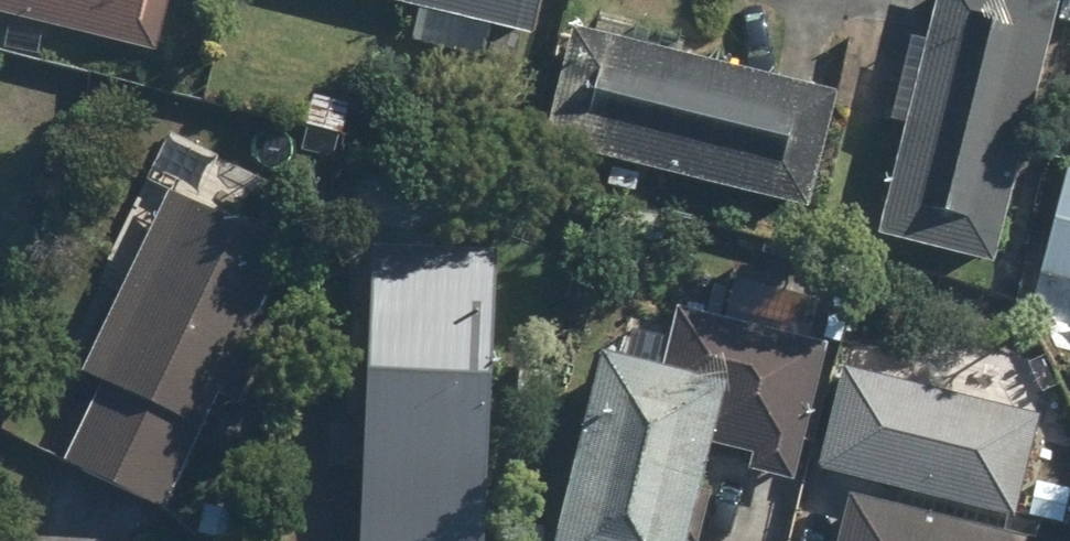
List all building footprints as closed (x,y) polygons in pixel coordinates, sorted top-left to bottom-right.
[(163,53),(177,0),(0,0),(0,12),(163,53)] [(419,6),(412,42),(490,60),(498,27),(537,35),(545,0),(393,0),(419,6)] [(882,235),(996,263),(1060,0),(939,0),(882,235)] [(842,95),(575,24),(544,140),(811,211),(842,95)] [(264,181),(166,135),(61,361),(108,383),(69,465),(168,511),(220,400),(240,410),(269,347),(255,341),(297,250),(243,225),(264,181)] [(1066,169),(1042,275),(1069,282),(1069,170),(1066,169)] [(377,246),(359,540),(486,540),(503,254),(377,246)] [(606,354),(564,540),(690,540),(710,453),(791,471),(819,345),(687,316),(675,370),(606,354)] [(1042,411),(845,368),(822,471),(1019,515),(1042,411)] [(856,500),(846,540),(1023,540),(856,500)]
